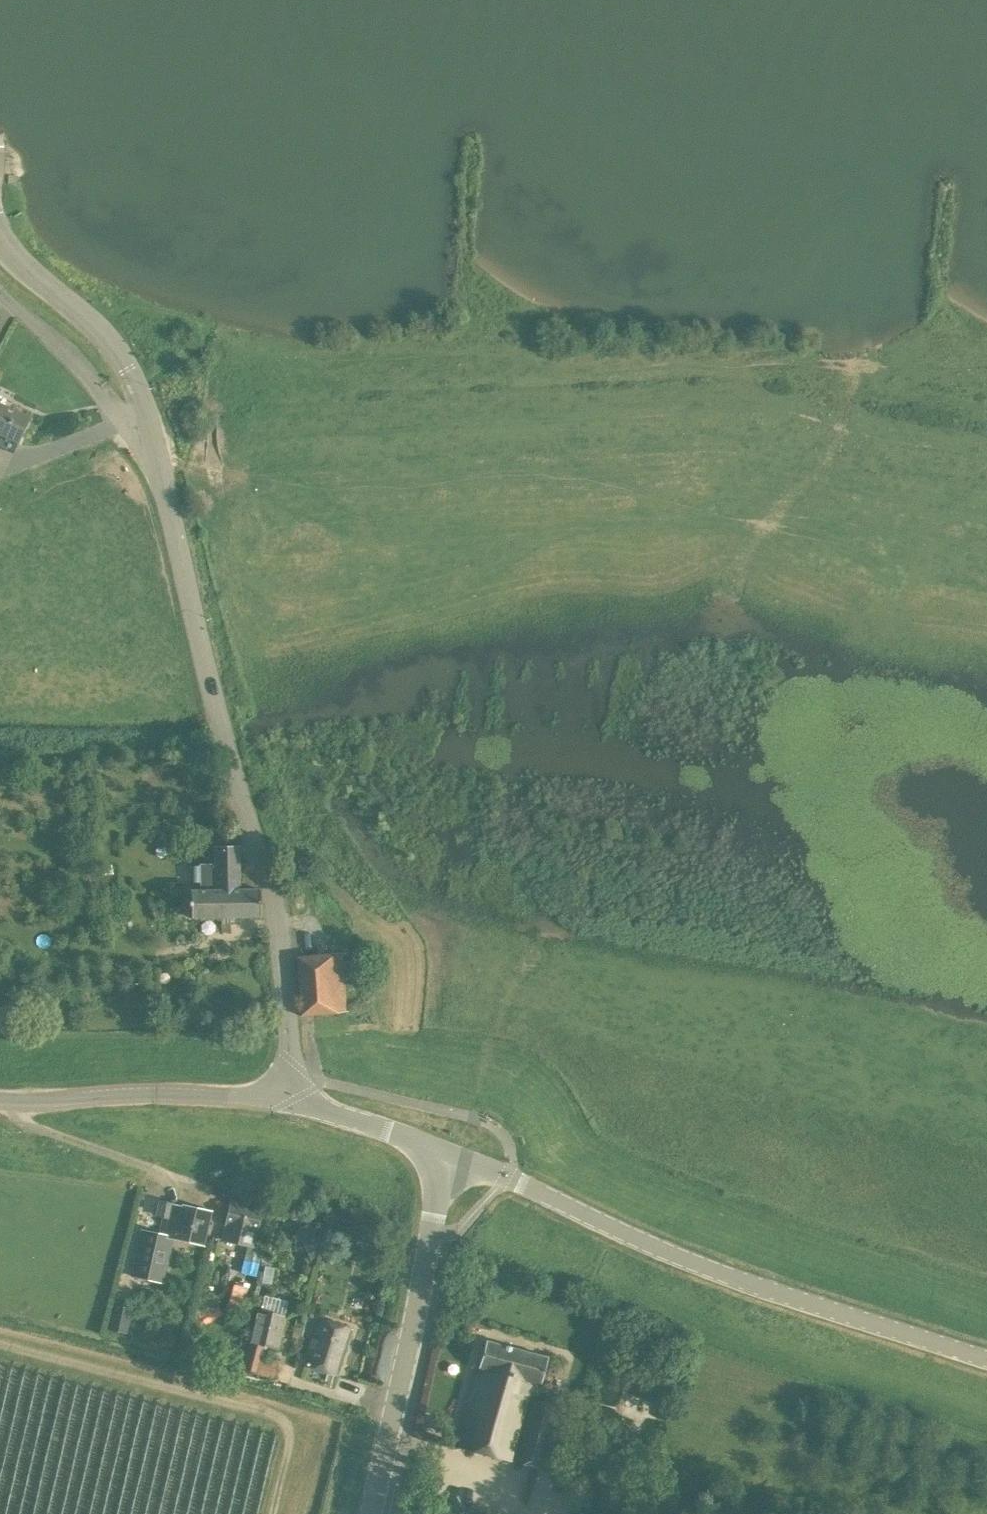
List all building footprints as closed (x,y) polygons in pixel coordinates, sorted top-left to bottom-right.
[(30,417),(0,403),(0,435),(18,443),(30,417)] [(214,865),(200,864),(200,891),(192,891),(193,919),(262,918),(262,889),(240,889),(240,847),(227,847),(214,848),(214,865)] [(302,1015),(350,1011),(346,953),(298,958),(302,1015)] [(248,1246),(251,1233),(256,1234),(262,1207),(232,1200),(223,1240),(248,1246)] [(162,1283),(171,1238),(204,1245),(211,1212),(160,1202),(157,1215),(164,1217),(160,1236),(142,1232),(134,1277),(162,1283)] [(260,1248),(248,1246),(246,1245),(240,1272),(254,1275),(260,1248)] [(115,1307),(110,1332),(124,1335),(130,1310),(115,1307)] [(276,1380),(280,1362),(263,1357),(266,1347),(278,1349),(286,1316),(258,1309),(250,1342),(245,1339),(238,1367),(276,1380)] [(338,1375),(352,1330),(320,1320),(306,1366),(338,1375)] [(547,1471),(565,1407),(530,1398),(530,1397),(532,1397),(535,1383),(541,1384),(548,1358),(486,1341),(479,1368),(478,1369),(456,1445),(514,1461),(547,1471)]
